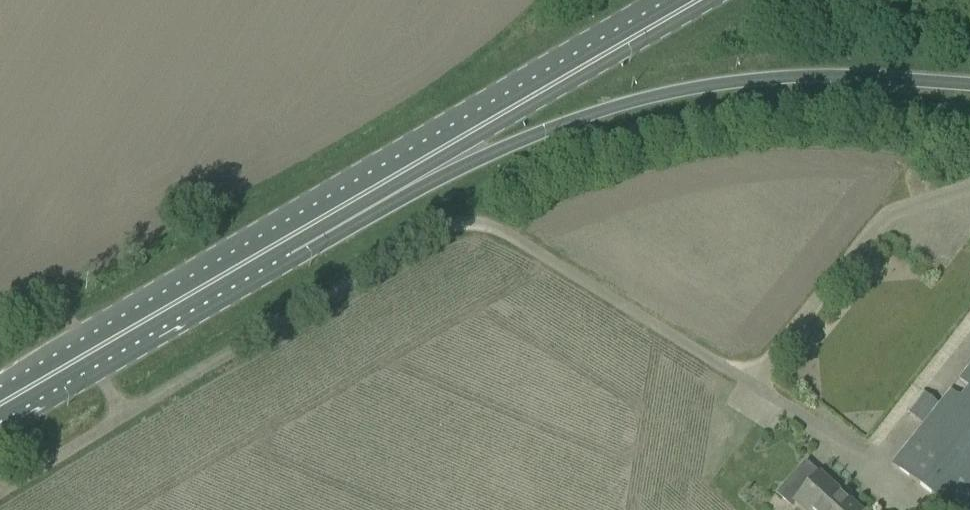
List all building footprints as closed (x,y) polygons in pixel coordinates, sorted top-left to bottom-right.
[(908,413),(922,425),(892,462),(952,509),(961,509),(969,499),(969,365),(938,405),(924,393),(908,413)] [(819,473),(805,489),(792,478),(777,494),(790,507),(795,502),(804,509),(860,509),(819,473)]
